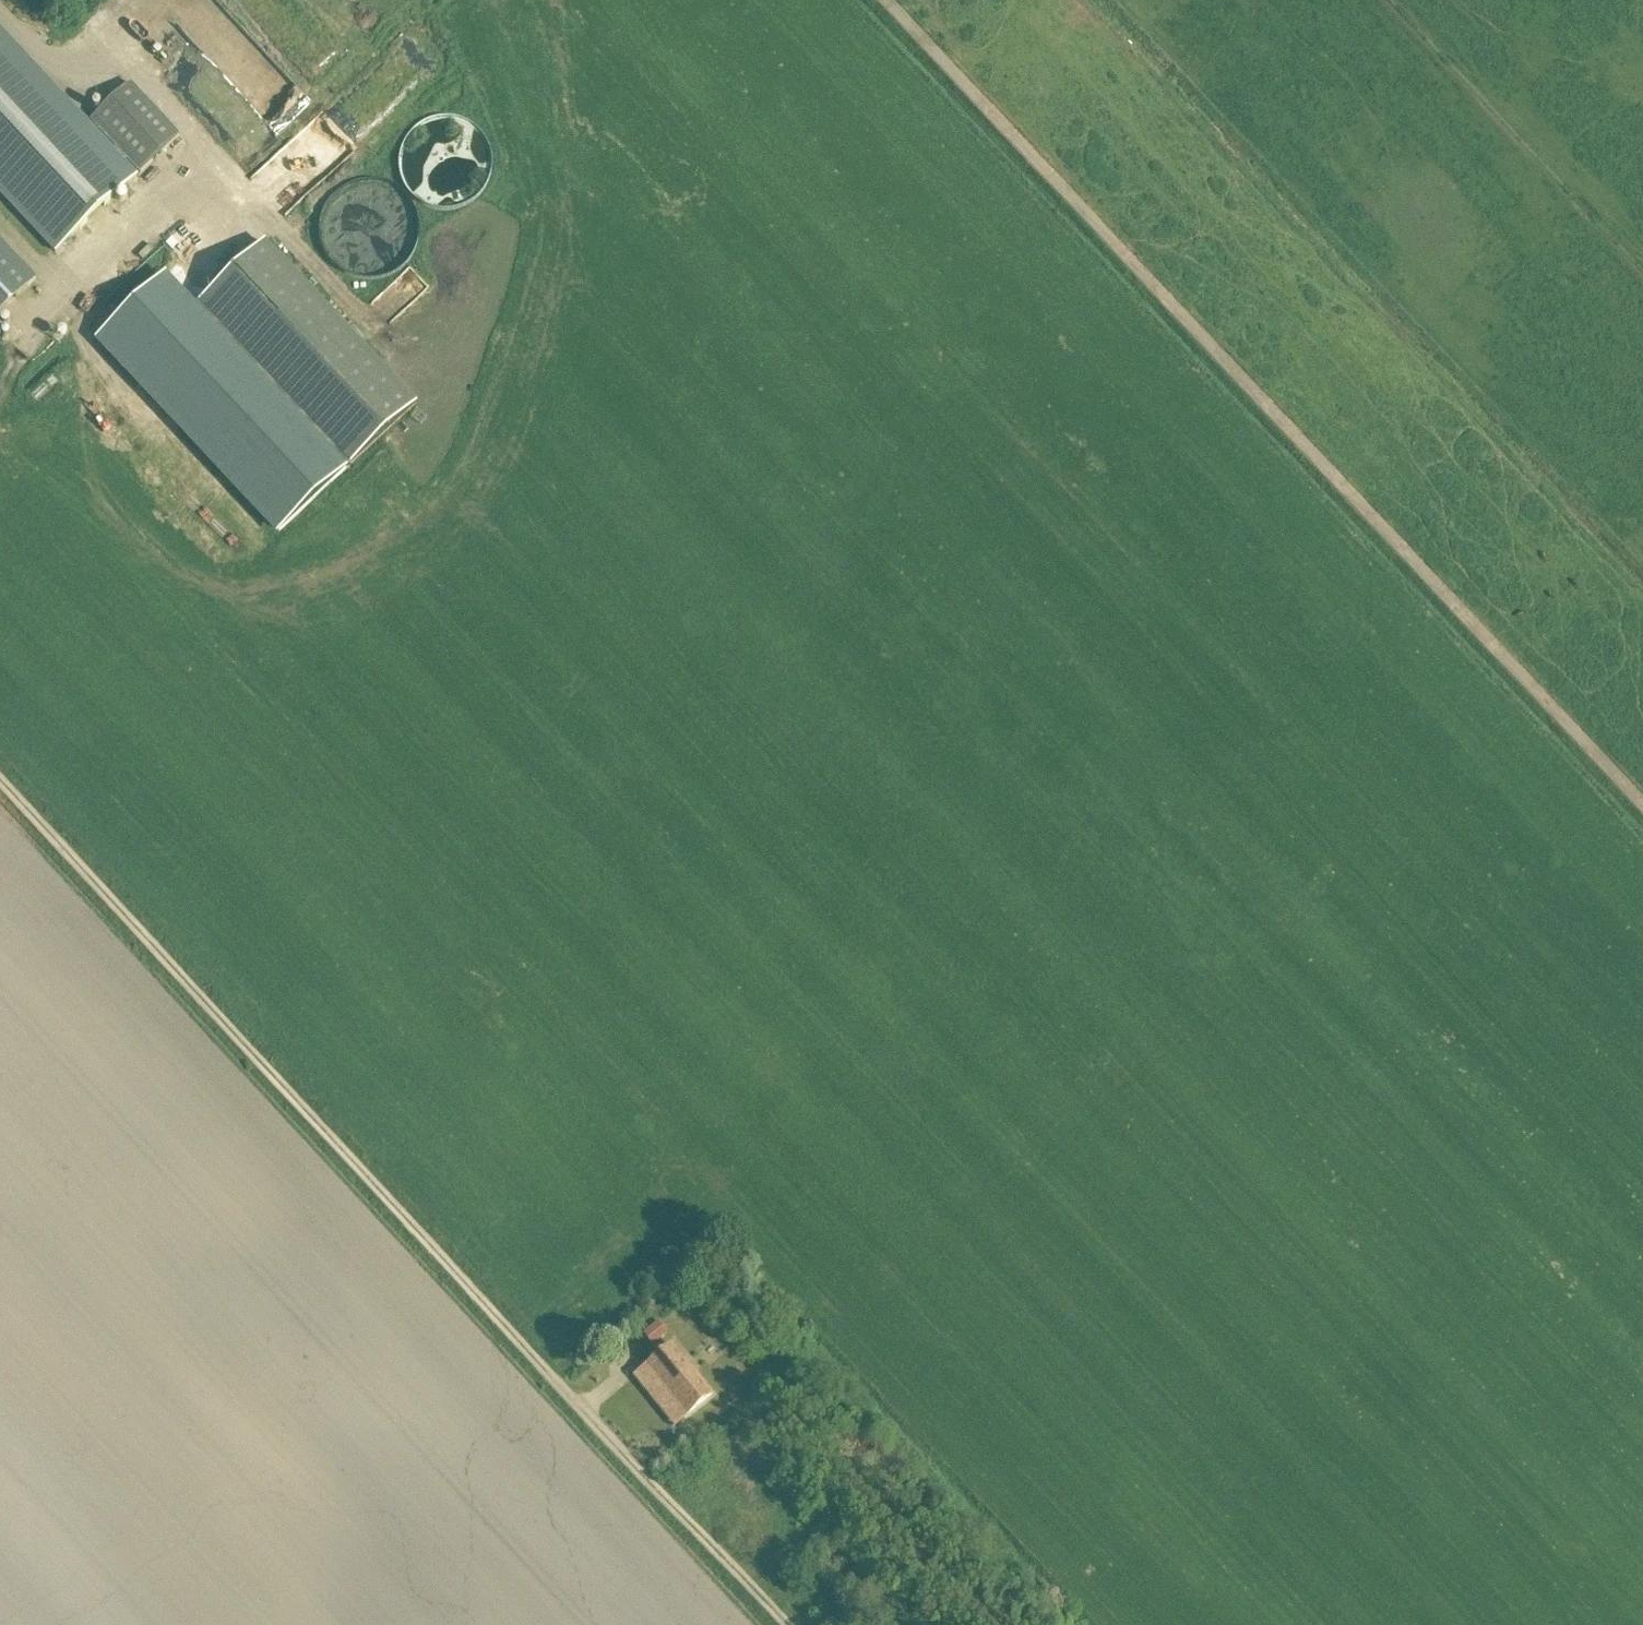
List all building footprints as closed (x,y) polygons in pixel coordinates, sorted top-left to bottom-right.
[(31,66),(0,32),(0,95),(31,66)] [(0,95),(0,196),(55,255),(137,179),(123,165),(114,154),(31,66),(0,95)] [(130,86),(91,123),(117,151),(114,154),(123,165),(127,162),(140,176),(179,139),(130,86)] [(420,121),(407,197),(475,208),(488,132),(420,121)] [(37,281),(0,241),(0,316),(37,281)] [(200,306),(353,470),(417,410),(264,247),(200,306)] [(672,1352),(634,1383),(673,1432),(712,1401),(672,1352)]
